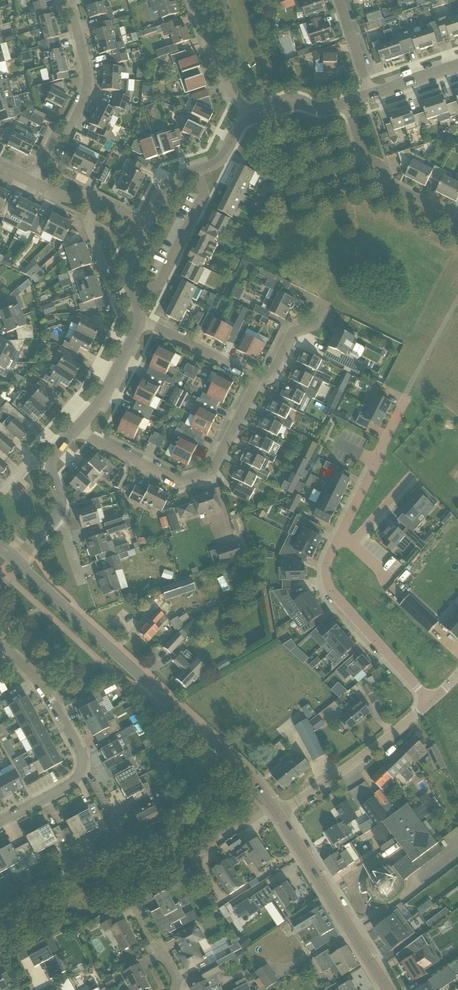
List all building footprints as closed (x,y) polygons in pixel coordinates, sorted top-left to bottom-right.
[(161,19),(169,17),(178,13),(174,0),(168,0),(149,0),(153,13),(159,11),(161,19)] [(295,6),(293,0),(289,0),(280,3),(282,10),(295,6)] [(297,12),(303,10),(306,17),(310,16),(311,20),(319,18),(318,13),(325,11),(323,7),(324,5),(323,2),(321,1),(321,0),(310,0),(309,1),(308,0),(293,0),(297,12)] [(433,9),(446,4),(445,0),(439,0),(431,3),(433,9)] [(34,8),(35,12),(35,13),(44,10),(47,10),(44,1),(35,3),(33,4),(34,8)] [(99,17),(100,22),(110,20),(113,19),(110,7),(104,9),(103,3),(96,5),(86,7),(89,19),(99,17)] [(41,29),(41,30),(57,25),(55,18),(53,18),(52,14),(45,16),(44,10),(35,13),(35,12),(31,13),(26,15),(28,21),(34,19),(35,25),(39,23),(41,29)] [(375,13),(374,13),(376,21),(377,21),(380,20),(383,19),(382,18),(380,11),(375,13)] [(436,20),(437,22),(437,21),(439,28),(442,36),(448,34),(450,41),(455,39),(454,38),(457,36),(457,28),(455,20),(449,22),(447,16),(436,20)] [(312,44),(312,45),(323,42),(323,43),(324,43),(334,40),(329,23),(324,25),(322,18),(312,21),(307,23),(309,30),(307,30),(310,38),(306,39),(307,44),(309,45),(312,44)] [(121,37),(118,25),(114,26),(113,20),(107,22),(97,25),(101,24),(102,29),(93,32),(96,43),(112,39),(120,37),(121,37)] [(161,25),(136,34),(137,37),(157,31),(162,29),(163,32),(165,37),(170,35),(174,45),(180,44),(189,40),(185,26),(179,27),(177,20),(167,24),(161,25)] [(422,33),(427,49),(433,47),(434,48),(438,47),(433,30),(439,28),(437,21),(437,22),(426,25),(428,31),(422,33)] [(41,29),(37,30),(39,37),(40,41),(39,42),(40,48),(55,45),(53,39),(58,38),(57,34),(59,33),(57,25),(41,30),(41,29)] [(414,47),(417,54),(421,53),(421,51),(427,49),(422,33),(420,27),(403,33),(408,49),(414,47)] [(386,38),(393,60),(399,58),(400,60),(404,58),(403,55),(409,53),(408,49),(403,33),(393,36),(391,30),(384,32),(386,38)] [(14,33),(3,36),(4,43),(16,40),(14,33)] [(108,53),(110,58),(126,54),(123,42),(122,43),(120,37),(112,39),(96,43),(97,48),(95,49),(96,54),(98,54),(99,55),(108,53)] [(381,60),(383,65),(387,64),(386,62),(393,60),(386,38),(372,43),(374,49),(371,50),(375,62),(381,60)] [(45,65),(45,66),(66,60),(64,52),(62,53),(61,49),(56,50),(55,45),(40,48),(42,55),(43,54),(44,59),(43,60),(43,61),(44,65),(45,65)] [(158,58),(168,55),(166,47),(155,51),(158,58)] [(313,53),(305,56),(306,59),(307,61),(314,59),(316,63),(316,62),(319,62),(319,64),(324,64),(324,73),(324,74),(327,74),(327,72),(335,72),(335,74),(337,74),(337,72),(337,69),(343,67),(339,56),(334,56),(333,54),(331,47),(313,53)] [(175,64),(178,75),(191,70),(191,71),(199,68),(195,57),(188,59),(185,51),(175,55),(170,56),(173,65),(175,64)] [(112,58),(114,65),(128,61),(126,54),(110,58),(110,59),(112,58)] [(45,66),(49,83),(54,82),(64,80),(62,74),(68,72),(67,69),(68,68),(66,60),(45,66)] [(103,67),(103,78),(120,80),(121,74),(125,74),(126,68),(113,67),(103,67)] [(178,75),(185,94),(196,90),(205,87),(201,76),(194,78),(191,71),(191,70),(178,75)] [(127,105),(129,98),(129,97),(129,92),(127,91),(128,80),(120,80),(103,78),(102,91),(117,92),(117,94),(116,93),(114,101),(127,105)] [(12,97),(8,82),(8,80),(0,82),(0,100),(12,97)] [(49,93),(43,105),(44,106),(53,111),(56,106),(61,108),(67,97),(61,95),(64,89),(63,82),(50,85),(51,89),(49,93)] [(200,120),(207,123),(213,112),(208,110),(211,105),(208,97),(209,97),(206,91),(197,94),(191,96),(192,98),(190,101),(191,103),(190,105),(191,107),(194,108),(191,114),(200,119),(200,120)] [(448,113),(450,118),(456,116),(452,104),(446,106),(443,96),(432,100),(438,116),(448,113)] [(0,100),(0,121),(0,122),(10,120),(10,119),(15,117),(17,116),(18,115),(20,114),(19,107),(15,108),(12,97),(0,100)] [(419,115),(423,127),(429,124),(428,120),(438,116),(432,100),(422,103),(425,113),(419,115)] [(99,103),(94,114),(109,121),(112,116),(117,118),(120,113),(121,114),(123,113),(124,111),(125,111),(129,112),(131,106),(127,105),(114,101),(112,107),(111,109),(108,108),(99,103)] [(20,114),(18,115),(29,121),(32,114),(34,110),(33,106),(20,114)] [(410,107),(399,111),(405,127),(406,132),(423,127),(419,115),(413,117),(410,107)] [(34,110),(32,114),(43,120),(44,120),(46,115),(34,110)] [(391,141),(394,144),(396,143),(398,138),(396,136),(395,131),(405,127),(399,111),(389,114),(392,124),(386,126),(390,138),(391,141)] [(185,125),(182,132),(190,136),(199,141),(204,130),(197,127),(200,120),(200,119),(191,114),(188,113),(183,124),(185,125)] [(29,121),(40,127),(43,120),(32,114),(29,121)] [(94,114),(89,125),(98,129),(95,135),(100,137),(110,142),(113,143),(116,138),(112,136),(113,136),(109,134),(112,129),(107,127),(109,121),(94,114)] [(38,135),(43,138),(48,129),(42,126),(38,135)] [(11,138),(6,147),(10,148),(9,150),(16,153),(27,131),(18,127),(16,130),(15,129),(11,138)] [(159,147),(160,148),(162,155),(173,151),(171,144),(179,141),(176,132),(176,131),(171,129),(156,134),(157,137),(156,137),(160,147),(159,147)] [(24,155),(28,157),(36,140),(31,137),(32,135),(27,132),(27,131),(16,153),(24,157),(24,155)] [(85,138),(96,143),(100,137),(95,135),(89,131),(85,138)] [(386,133),(380,135),(382,142),(388,140),(386,133)] [(143,154),(145,161),(156,157),(154,149),(160,148),(159,147),(160,147),(156,137),(157,137),(156,134),(146,138),(147,140),(140,143),(139,140),(134,142),(131,148),(132,151),(140,155),(143,154)] [(67,168),(78,173),(87,156),(76,151),(77,148),(70,144),(66,153),(73,156),(67,168)] [(407,150),(398,153),(401,163),(400,166),(408,170),(405,177),(415,182),(423,166),(426,160),(411,153),(410,149),(407,150)] [(78,173),(89,178),(94,169),(99,171),(102,167),(106,159),(99,156),(97,161),(87,156),(78,173)] [(122,179),(138,187),(144,177),(138,174),(142,166),(127,158),(120,171),(115,173),(114,175),(122,179)] [(235,177),(249,184),(255,172),(241,165),(235,177)] [(415,182),(425,187),(430,178),(435,181),(441,169),(435,166),(433,171),(423,166),(415,182)] [(96,180),(102,183),(106,174),(108,170),(102,167),(99,171),(100,172),(96,180)] [(436,192),(446,197),(454,181),(445,177),(447,172),(441,169),(435,181),(441,183),(436,192)] [(119,191),(133,198),(138,187),(122,179),(114,175),(113,178),(115,182),(111,190),(117,194),(119,191)] [(230,188),(244,195),(249,184),(235,177),(230,188)] [(456,202),(457,199),(457,183),(454,181),(446,197),(456,202)] [(272,183),(267,192),(275,196),(279,187),(272,183)] [(224,199),(238,206),(244,195),(230,188),(224,199)] [(3,219),(9,207),(4,204),(9,194),(6,192),(6,190),(4,189),(2,190),(0,189),(0,217),(3,219)] [(274,196),(267,193),(265,197),(272,201),(274,196)] [(2,222),(17,229),(30,204),(27,202),(26,200),(24,199),(23,200),(20,199),(15,209),(9,207),(3,219),(2,222)] [(218,211),(232,218),(238,206),(224,199),(218,211)] [(29,231),(35,234),(41,222),(35,219),(40,209),(37,207),(37,205),(35,205),(33,206),(30,204),(17,229),(25,233),(29,231)] [(209,223),(224,231),(230,220),(223,217),(215,212),(209,223)] [(43,233),(52,237),(61,219),(58,217),(57,215),(55,215),(54,215),(51,214),(46,225),(41,222),(35,234),(41,237),(43,233)] [(58,250),(59,251),(70,241),(65,238),(71,224),(69,223),(68,221),(66,220),(64,221),(61,219),(52,237),(62,242),(58,250)] [(202,233),(217,241),(219,237),(218,237),(220,233),(223,234),(224,231),(209,223),(207,227),(208,227),(206,231),(203,230),(202,233)] [(199,245),(215,253),(218,245),(215,244),(217,241),(202,233),(199,237),(203,239),(199,245)] [(58,252),(61,263),(68,260),(68,261),(87,254),(86,250),(87,249),(86,247),(84,246),(84,243),(73,247),(71,241),(70,241),(59,251),(58,252)] [(191,255),(206,262),(208,259),(211,260),(215,253),(199,245),(196,252),(193,250),(191,255)] [(67,272),(69,279),(82,274),(80,269),(91,265),(90,262),(91,260),(90,258),(88,258),(87,254),(68,261),(71,271),(67,272)] [(188,266),(203,274),(205,270),(202,269),(204,265),(204,266),(206,262),(191,255),(189,258),(192,260),(190,263),(189,263),(188,266)] [(4,258),(1,263),(10,268),(13,262),(4,258)] [(28,265),(20,272),(30,277),(35,272),(28,265)] [(235,277),(240,279),(246,268),(240,265),(235,277)] [(191,282),(197,285),(203,274),(188,266),(182,277),(191,282)] [(260,274),(259,275),(268,279),(271,280),(274,275),(262,269),(260,274)] [(30,278),(35,284),(42,278),(36,272),(30,278)] [(61,287),(69,284),(66,274),(57,276),(61,287)] [(82,274),(69,279),(71,285),(74,295),(79,293),(79,294),(98,287),(97,283),(98,282),(97,280),(96,279),(95,276),(84,280),(82,274)] [(229,287),(234,290),(240,279),(235,277),(229,287)] [(268,279),(264,286),(270,289),(274,291),(270,300),(275,302),(289,310),(290,309),(291,309),(292,308),(294,305),(294,304),(293,303),(295,300),(286,295),(280,292),(283,286),(271,280),(268,279)] [(183,281),(177,293),(191,300),(192,299),(197,302),(202,291),(197,288),(183,281)] [(78,306),(80,312),(86,310),(96,307),(95,306),(93,307),(91,302),(102,298),(101,295),(102,294),(101,291),(99,291),(98,287),(79,294),(79,293),(74,295),(72,296),(76,307),(78,306)] [(224,297),(229,300),(230,298),(234,292),(234,290),(229,287),(224,297)] [(3,323),(22,316),(20,310),(22,309),(23,308),(19,297),(18,296),(20,294),(16,289),(1,303),(6,309),(0,312),(0,315),(0,319),(2,319),(3,323)] [(230,298),(237,302),(240,297),(239,294),(234,292),(230,298)] [(172,304),(186,311),(191,300),(177,293),(172,304)] [(266,298),(263,303),(267,305),(265,310),(271,313),(275,316),(284,320),(289,310),(275,302),(270,300),(266,298)] [(166,316),(180,323),(186,311),(172,304),(166,316)] [(254,304),(252,308),(254,309),(253,312),(261,315),(264,309),(256,305),(254,304)] [(205,319),(201,328),(206,331),(204,334),(215,340),(223,323),(213,318),(214,316),(213,315),(212,315),(208,313),(205,319)] [(78,314),(73,324),(77,326),(74,332),(93,341),(98,331),(90,327),(87,326),(90,320),(81,316),(78,314)] [(6,330),(7,333),(26,326),(22,316),(3,323),(4,326),(3,328),(4,330),(6,330)] [(260,322),(267,325),(270,320),(262,317),(260,322)] [(234,341),(233,344),(238,347),(236,350),(247,356),(255,340),(245,334),(250,324),(244,321),(239,331),(234,341)] [(223,323),(215,340),(226,345),(229,338),(234,341),(239,331),(242,325),(236,322),(233,328),(223,323)] [(337,330),(331,343),(334,345),(327,359),(359,375),(365,364),(357,360),(358,357),(350,353),(354,345),(351,343),(354,336),(345,331),(344,333),(337,330)] [(65,348),(76,353),(79,348),(87,352),(93,341),(74,332),(70,341),(66,339),(62,346),(65,348)] [(10,361),(15,351),(19,353),(25,340),(20,340),(20,341),(10,342),(7,347),(0,343),(0,356),(10,361)] [(247,356),(258,361),(260,357),(265,359),(268,354),(262,352),(266,345),(255,340),(247,356)] [(155,356),(171,364),(176,354),(160,346),(155,356)] [(56,367),(73,378),(79,368),(72,363),(75,358),(64,351),(61,349),(60,348),(54,358),(60,361),(56,367)] [(302,351),(297,362),(302,364),(299,370),(314,378),(322,382),(323,383),(324,382),(328,385),(332,377),(322,372),(320,371),(325,362),(322,361),(322,360),(314,356),(308,353),(302,351)] [(6,378),(11,370),(13,371),(17,363),(14,363),(10,361),(0,356),(0,375),(0,376),(6,378)] [(155,356),(150,367),(153,369),(150,374),(166,382),(166,381),(168,377),(169,376),(166,375),(171,364),(155,356)] [(184,375),(189,378),(192,373),(192,372),(194,367),(187,364),(183,371),(185,372),(184,375)] [(47,373),(43,379),(46,382),(54,387),(57,382),(59,383),(67,388),(73,378),(56,367),(53,372),(49,370),(47,373)] [(189,378),(194,381),(200,370),(194,367),(192,372),(192,373),(189,378)] [(294,368),(288,379),(290,380),(293,381),(291,387),(290,387),(305,394),(315,399),(318,393),(317,392),(322,382),(314,378),(299,370),(294,368)] [(213,385),(212,385),(214,386),(225,391),(228,393),(231,388),(231,387),(234,382),(230,381),(233,375),(222,370),(221,371),(219,375),(218,374),(217,375),(215,379),(215,380),(213,385)] [(139,389),(155,397),(160,386),(163,388),(166,382),(150,374),(148,380),(144,378),(139,389)] [(22,378),(16,375),(12,382),(17,384),(22,378)] [(352,375),(349,382),(354,384),(358,378),(352,375)] [(31,398),(46,411),(54,403),(47,397),(52,392),(42,384),(39,381),(34,387),(37,390),(31,398)] [(382,389),(384,385),(376,381),(374,385),(382,389)] [(291,409),(296,412),(299,405),(300,406),(305,394),(290,387),(291,387),(282,383),(285,385),(280,396),(285,398),(282,404),(291,409)] [(337,389),(344,392),(347,386),(339,383),(337,389)] [(200,399),(217,407),(220,402),(223,404),(228,393),(212,385),(207,395),(203,393),(200,399)] [(382,389),(374,385),(370,394),(373,395),(367,406),(385,415),(391,403),(383,398),(386,391),(382,389)] [(169,404),(179,406),(184,390),(174,387),(169,404)] [(135,406),(151,415),(154,409),(150,407),(155,397),(139,389),(134,399),(137,401),(135,406)] [(30,412),(38,420),(46,411),(31,398),(23,391),(12,404),(18,410),(26,417),(30,412)] [(327,404),(335,408),(339,400),(331,397),(327,404)] [(190,414),(212,425),(218,415),(214,413),(217,407),(200,399),(198,398),(190,414)] [(271,400),(266,410),(271,413),(278,416),(275,422),(283,426),(290,430),(293,423),(286,419),(291,409),(282,404),(272,399),(271,400)] [(0,408),(0,409),(8,417),(12,420),(5,428),(13,435),(13,436),(19,441),(22,438),(23,439),(27,435),(26,434),(29,431),(22,425),(26,420),(19,413),(18,413),(18,412),(6,401),(5,402),(1,407),(0,408)] [(139,428),(145,431),(150,421),(148,421),(151,415),(135,406),(132,412),(128,410),(123,421),(139,429),(139,428)] [(328,406),(323,415),(330,418),(335,410),(328,406)] [(359,416),(355,424),(367,430),(371,422),(379,427),(385,415),(367,406),(362,417),(359,416)] [(338,411),(335,416),(348,423),(351,417),(338,411)] [(177,428),(201,440),(204,434),(207,436),(212,425),(194,416),(190,414),(196,418),(191,428),(180,422),(177,428)] [(263,416),(258,427),(263,430),(270,433),(267,439),(274,443),(277,445),(280,446),(282,447),(284,442),(280,439),(281,438),(278,436),(283,426),(275,422),(268,418),(263,416)] [(446,420),(445,428),(452,428),(453,421),(446,420)] [(123,421),(118,432),(121,433),(119,439),(130,445),(133,439),(134,440),(139,429),(123,421)] [(5,456),(6,456),(9,453),(10,454),(13,450),(12,449),(15,446),(9,440),(13,436),(13,435),(5,428),(2,425),(0,423),(0,451),(5,456)] [(177,428),(175,434),(178,435),(182,437),(177,447),(177,448),(193,455),(198,445),(195,443),(197,438),(188,433),(185,432),(184,431),(177,428)] [(148,442),(155,446),(161,435),(155,432),(153,436),(152,435),(148,442)] [(254,433),(249,444),(254,447),(261,450),(258,456),(269,462),(273,464),(276,457),(275,456),(269,453),(274,443),(267,439),(260,435),(255,433),(254,433)] [(155,446),(161,449),(166,438),(161,435),(155,446)] [(171,458),(188,466),(193,455),(177,448),(171,458)] [(246,450),(241,461),(242,462),(251,466),(248,472),(257,477),(266,481),(270,473),(265,471),(269,462),(258,456),(251,452),(246,450)] [(81,468),(97,482),(104,474),(101,472),(106,466),(102,462),(104,460),(96,454),(91,460),(89,457),(86,460),(87,461),(81,468)] [(326,462),(323,468),(332,472),(326,482),(345,491),(350,480),(349,479),(338,474),(341,469),(327,462),(326,462)] [(242,499),(249,502),(255,489),(252,487),(257,477),(239,468),(234,465),(234,466),(237,467),(232,478),(239,482),(237,486),(233,494),(242,499)] [(78,489),(82,493),(87,487),(90,490),(97,482),(81,468),(75,475),(74,474),(71,476),(74,479),(69,485),(76,491),(78,489)] [(114,487),(119,490),(126,476),(121,473),(114,487)] [(292,494),(299,480),(291,476),(287,483),(285,481),(281,488),(292,494)] [(326,482),(321,493),(340,502),(345,491),(326,482)] [(141,502),(161,512),(169,497),(161,493),(162,491),(155,488),(155,489),(148,486),(145,492),(134,487),(130,496),(128,498),(140,504),(141,502)] [(297,487),(294,493),(300,496),(302,490),(297,487)] [(189,505),(176,509),(178,515),(185,518),(193,516),(193,514),(197,513),(197,515),(205,512),(206,515),(221,510),(217,499),(214,489),(205,493),(205,495),(192,499),(194,504),(189,506),(189,505)] [(408,502),(422,514),(422,513),(427,508),(427,507),(430,505),(434,508),(438,503),(427,491),(422,497),(417,492),(408,502)] [(294,493),(286,509),(292,512),(300,496),(294,493)] [(321,493),(316,504),(334,513),(340,502),(321,493)] [(85,509),(76,512),(82,529),(91,526),(98,523),(94,511),(101,509),(99,504),(97,498),(89,501),(91,507),(85,509)] [(417,520),(419,517),(422,514),(408,502),(400,511),(400,512),(405,516),(400,522),(406,528),(407,528),(413,533),(414,531),(416,530),(418,527),(421,524),(418,521),(417,520)] [(316,504),(314,508),(318,510),(314,517),(329,524),(334,513),(316,504)] [(260,510),(257,516),(262,519),(265,512),(260,510)] [(172,532),(180,529),(175,512),(166,515),(172,532)] [(105,520),(102,521),(102,522),(104,528),(123,521),(122,517),(121,515),(105,520)] [(299,539),(317,548),(322,538),(308,531),(312,523),(297,515),(293,523),(300,527),(294,537),(299,539)] [(104,528),(107,535),(126,529),(132,527),(129,519),(123,521),(104,528)] [(392,524),(382,535),(387,540),(383,544),(392,552),(393,550),(394,549),(397,545),(400,542),(402,539),(404,538),(404,537),(411,543),(415,546),(421,539),(417,536),(413,533),(407,528),(406,528),(402,533),(398,530),(392,524)] [(95,556),(97,562),(117,555),(113,541),(105,543),(102,535),(95,537),(85,540),(88,549),(87,551),(88,555),(90,556),(91,557),(95,556)] [(317,548),(299,539),(294,537),(290,547),(284,544),(279,555),(294,559),(298,552),(311,559),(317,548)] [(238,543),(217,549),(218,551),(222,563),(242,556),(239,544),(238,543)] [(108,571),(96,574),(103,595),(113,592),(120,590),(114,572),(122,569),(117,555),(104,559),(108,571)] [(287,580),(282,580),(283,590),(291,588),(295,588),(295,580),(305,580),(305,576),(307,576),(307,568),(305,568),(305,566),(294,566),(294,564),(287,564),(287,567),(287,580)] [(168,571),(165,579),(171,581),(174,573),(168,571)] [(190,577),(162,587),(166,599),(194,589),(190,577)] [(316,603),(309,592),(296,601),(292,595),(292,593),(292,589),(291,588),(276,591),(282,601),(283,601),(287,599),(298,615),(316,603)] [(261,589),(257,594),(262,598),(266,593),(261,589)] [(400,606),(429,633),(439,622),(410,596),(400,606)] [(323,614),(316,603),(298,615),(305,625),(300,628),(304,634),(317,626),(313,621),(323,614)] [(168,619),(159,610),(137,632),(147,642),(158,630),(157,630),(168,619)] [(444,627),(457,640),(457,639),(457,612),(444,627)] [(170,622),(176,632),(184,627),(177,617),(170,622)] [(327,642),(340,630),(333,622),(326,628),(322,624),(316,630),(320,634),(327,642)] [(163,648),(170,654),(188,635),(182,630),(177,634),(163,648)] [(334,650),(347,638),(340,630),(327,642),(334,650)] [(329,655),(326,657),(333,663),(331,665),(334,669),(349,656),(347,653),(355,646),(347,638),(334,650),(331,653),(329,655)] [(292,639),(283,645),(290,652),(291,652),(297,647),(292,639)] [(297,647),(291,652),(296,657),(301,651),(297,647)] [(175,680),(185,689),(197,677),(198,678),(203,673),(202,672),(205,668),(195,659),(190,664),(179,654),(172,661),(183,671),(175,680)] [(371,665),(363,655),(358,659),(354,655),(336,671),(345,681),(351,676),(353,679),(362,671),(363,672),(371,665)] [(226,659),(215,666),(219,671),(230,665),(226,659)] [(363,687),(368,696),(375,692),(370,683),(366,677),(360,682),(363,687)] [(337,689),(333,692),(339,698),(343,695),(337,689)] [(78,710),(85,723),(107,712),(104,708),(99,706),(98,704),(103,702),(98,692),(89,697),(80,701),(83,707),(78,710)] [(8,706),(14,717),(32,708),(26,696),(17,701),(8,706)] [(340,719),(349,731),(372,711),(363,700),(340,719)] [(308,704),(301,709),(309,719),(316,714),(308,704)] [(14,717),(20,728),(38,719),(32,708),(14,717)] [(85,723),(93,736),(105,730),(108,735),(117,731),(120,729),(114,719),(109,722),(105,721),(102,715),(107,712),(85,723)] [(136,713),(128,717),(132,724),(134,723),(139,720),(138,718),(136,714),(136,713)] [(318,714),(308,721),(316,731),(325,724),(318,714)] [(20,728),(26,739),(44,729),(38,719),(20,728)] [(294,727),(314,761),(326,754),(306,720),(294,727)] [(26,739),(32,750),(50,740),(44,729),(26,739)] [(101,749),(99,750),(106,762),(107,761),(111,768),(115,766),(132,757),(126,746),(121,748),(117,741),(127,736),(124,730),(105,740),(108,745),(101,749)] [(105,732),(95,737),(97,742),(107,738),(105,732)] [(1,739),(6,750),(11,747),(7,740),(5,737),(1,739)] [(412,760),(415,763),(420,758),(417,755),(425,747),(414,737),(402,749),(412,760)] [(32,750),(38,761),(56,751),(50,740),(32,750)] [(427,750),(438,771),(446,768),(436,746),(427,750)] [(6,750),(10,757),(15,755),(11,747),(6,750)] [(399,773),(408,782),(415,776),(407,769),(412,764),(410,762),(412,760),(402,749),(383,768),(393,779),(399,773)] [(38,761),(44,772),(62,762),(56,751),(38,761)] [(273,777),(283,790),(311,767),(301,754),(294,759),(289,754),(282,760),(286,766),(273,777)] [(113,776),(120,788),(138,778),(134,771),(138,768),(132,757),(115,766),(119,773),(113,776)] [(18,761),(14,763),(18,771),(23,769),(18,761)] [(1,772),(12,794),(24,788),(19,779),(14,770),(11,766),(1,772)] [(18,771),(22,778),(31,774),(27,767),(23,769),(18,771)] [(393,779),(383,768),(371,779),(388,796),(394,790),(392,788),(397,783),(393,779)] [(1,800),(12,794),(3,776),(0,778),(0,797),(1,800)] [(132,796),(136,803),(159,790),(152,794),(146,783),(142,786),(138,778),(120,788),(126,799),(132,796)] [(141,825),(144,831),(154,825),(152,822),(147,825),(146,823),(158,816),(154,808),(159,806),(156,800),(163,796),(159,790),(136,803),(139,811),(134,814),(140,826),(141,825)] [(389,803),(379,790),(374,794),(384,806),(389,803)] [(375,796),(361,807),(376,827),(390,817),(375,796)] [(415,810),(421,820),(429,814),(430,814),(441,807),(434,797),(415,810)] [(326,832),(334,845),(352,834),(347,825),(358,819),(347,802),(336,809),(344,821),(326,832)] [(391,817),(383,823),(407,855),(393,865),(404,880),(421,867),(443,851),(438,844),(420,821),(421,820),(415,810),(413,811),(408,804),(395,814),(395,813),(391,816),(391,817)] [(93,829),(96,834),(107,828),(98,811),(91,815),(88,810),(77,816),(86,833),(93,829)] [(61,832),(70,848),(74,855),(79,852),(75,845),(81,842),(79,837),(86,833),(77,816),(65,822),(68,828),(61,832)] [(382,851),(395,843),(382,823),(371,830),(379,843),(378,844),(382,851)] [(48,824),(36,831),(46,848),(53,844),(60,856),(64,854),(63,852),(70,848),(61,832),(58,826),(51,830),(48,824)] [(21,847),(32,867),(38,864),(36,860),(41,857),(39,852),(46,848),(36,831),(25,837),(28,843),(21,847)] [(227,844),(232,851),(242,844),(237,837),(227,844)] [(235,855),(240,862),(244,859),(245,860),(246,859),(245,859),(256,852),(257,854),(264,849),(257,839),(237,852),(235,855)] [(18,869),(27,864),(29,868),(32,867),(21,847),(14,851),(10,845),(0,850),(0,853),(8,868),(16,865),(18,869)] [(324,862),(333,876),(355,862),(354,862),(359,858),(351,847),(339,855),(338,853),(324,862)] [(253,863),(258,869),(271,860),(264,849),(257,854),(256,852),(245,859),(246,859),(245,860),(248,866),(253,863)] [(4,877),(1,872),(8,868),(0,853),(0,879),(4,877)] [(212,870),(230,895),(245,885),(227,859),(212,870)] [(434,881),(448,872),(445,867),(431,877),(434,881)] [(378,893),(386,894),(392,890),(393,882),(389,876),(381,875),(375,879),(374,887),(378,893)] [(252,887),(259,882),(256,878),(249,882),(252,887)] [(164,883),(150,891),(160,908),(151,913),(155,920),(157,919),(163,929),(166,928),(169,934),(177,930),(173,923),(180,919),(183,925),(191,921),(187,914),(185,915),(179,904),(176,905),(172,899),(164,883)] [(250,897),(233,908),(239,919),(247,914),(250,917),(265,907),(272,902),(285,922),(285,921),(293,916),(287,907),(298,900),(297,897),(298,897),(298,895),(296,892),(295,892),(293,893),(287,883),(275,891),(276,892),(273,894),(268,887),(260,892),(251,898),(250,897)] [(0,899),(0,907),(1,907),(10,902),(7,896),(0,899)] [(423,904),(417,909),(421,914),(427,910),(423,904)] [(219,909),(226,919),(231,916),(224,906),(219,909)] [(296,922),(293,924),(305,945),(305,946),(311,942),(312,943),(316,949),(338,935),(335,929),(322,906),(313,911),(307,915),(296,922)] [(401,912),(408,921),(415,915),(409,906),(401,912)] [(430,929),(450,913),(446,907),(425,922),(430,929)] [(386,920),(374,929),(379,936),(378,937),(379,937),(380,937),(382,940),(381,941),(382,941),(407,922),(397,910),(392,913),(391,912),(384,918),(386,920)] [(94,919),(97,925),(105,920),(102,915),(94,919)] [(110,929),(122,951),(138,942),(125,920),(116,926),(113,920),(101,926),(104,932),(110,929)] [(407,922),(382,941),(383,941),(385,944),(384,945),(385,945),(386,945),(391,951),(410,937),(415,933),(407,922)] [(181,955),(188,969),(205,959),(196,942),(203,938),(196,925),(175,937),(184,953),(181,955)] [(252,942),(246,935),(238,942),(244,949),(252,942)] [(399,964),(412,984),(427,974),(424,971),(433,965),(423,950),(429,946),(422,936),(406,947),(412,956),(399,964)] [(49,947),(29,957),(35,968),(42,964),(51,980),(65,972),(56,955),(54,957),(49,947)] [(325,952),(315,958),(323,973),(331,968),(336,965),(343,975),(349,971),(358,966),(346,947),(332,956),(328,950),(333,947),(325,952)] [(98,958),(92,961),(95,967),(101,964),(98,958)] [(191,989),(221,989),(218,985),(213,976),(221,971),(218,967),(225,963),(222,959),(216,962),(216,963),(209,967),(200,972),(206,981),(191,989)] [(418,989),(441,989),(446,986),(444,983),(455,977),(457,975),(457,961),(437,974),(426,982),(428,984),(420,989),(418,989)] [(131,989),(144,989),(149,987),(142,974),(144,973),(139,964),(124,973),(127,979),(126,980),(131,989)] [(263,967),(256,972),(260,978),(264,985),(267,989),(278,981),(273,973),(267,964),(263,967)] [(6,988),(4,984),(9,981),(5,973),(0,976),(0,975),(0,989),(2,989),(6,988)] [(104,981),(108,987),(116,982),(112,976),(104,981)] [(260,978),(255,981),(260,988),(264,985),(260,978)] [(59,984),(62,989),(76,989),(70,979),(59,984)] [(235,989),(250,989),(244,979),(236,984),(239,988),(235,989)] [(340,988),(337,989),(355,989),(349,982),(340,988)]
